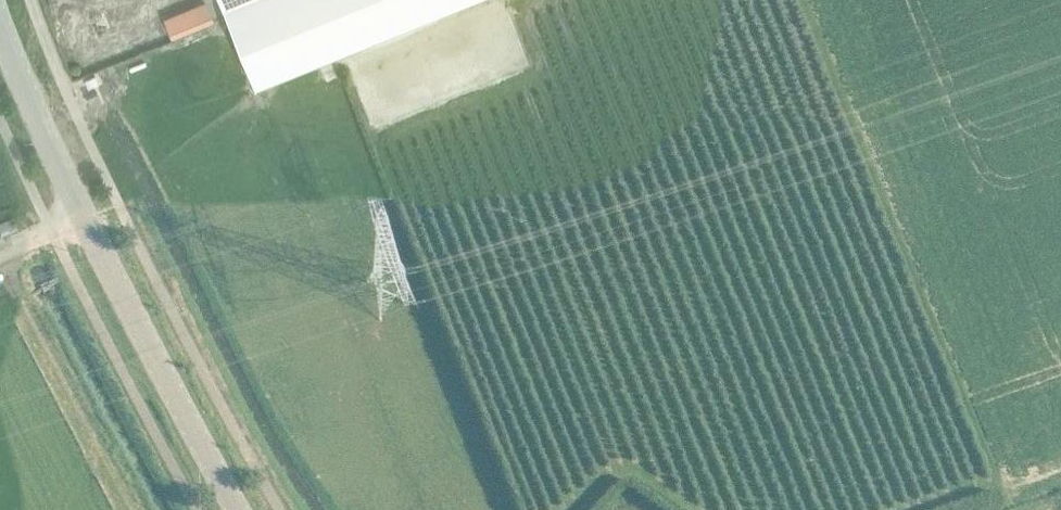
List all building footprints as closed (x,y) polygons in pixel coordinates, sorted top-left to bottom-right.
[(257,84),(466,0),(224,0),(257,84)] [(205,2),(184,10),(192,29),(212,21),(205,2)] [(97,92),(87,96),(91,107),(101,102),(97,92)]
